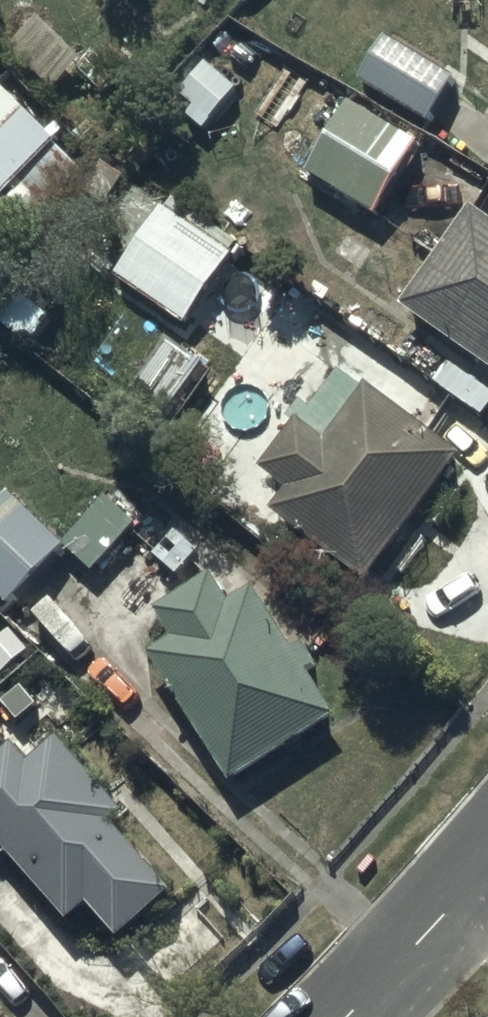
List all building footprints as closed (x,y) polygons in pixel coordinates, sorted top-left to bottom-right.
[(457,86),(388,46),(362,90),(431,131),(457,86)] [(0,94),(0,241),(11,251),(81,177),(58,154),(60,151),(0,94)] [(421,152),(347,108),(296,193),(290,189),(279,209),(288,215),(285,220),(321,241),(344,203),(379,223),(421,152)] [(92,268),(114,284),(187,334),(242,253),(171,203),(163,215),(139,199),(92,268)] [(403,318),(487,377),(487,230),(471,218),(403,318)] [(171,346),(118,418),(167,454),(220,381),(171,346)] [(290,500),(272,524),(368,596),(467,465),(348,375),(267,483),(290,500)] [(0,517),(0,607),(10,617),(67,561),(90,585),(141,535),(112,506),(64,552),(16,502),(0,517)] [(172,652),(148,667),(233,797),(341,727),(311,680),(320,674),(307,653),(295,660),(257,602),(234,617),(214,587),(155,625),(172,652)] [(64,749),(34,776),(18,757),(0,772),(0,846),(76,933),(94,917),(125,952),(180,904),(116,831),(127,822),(64,749)]
